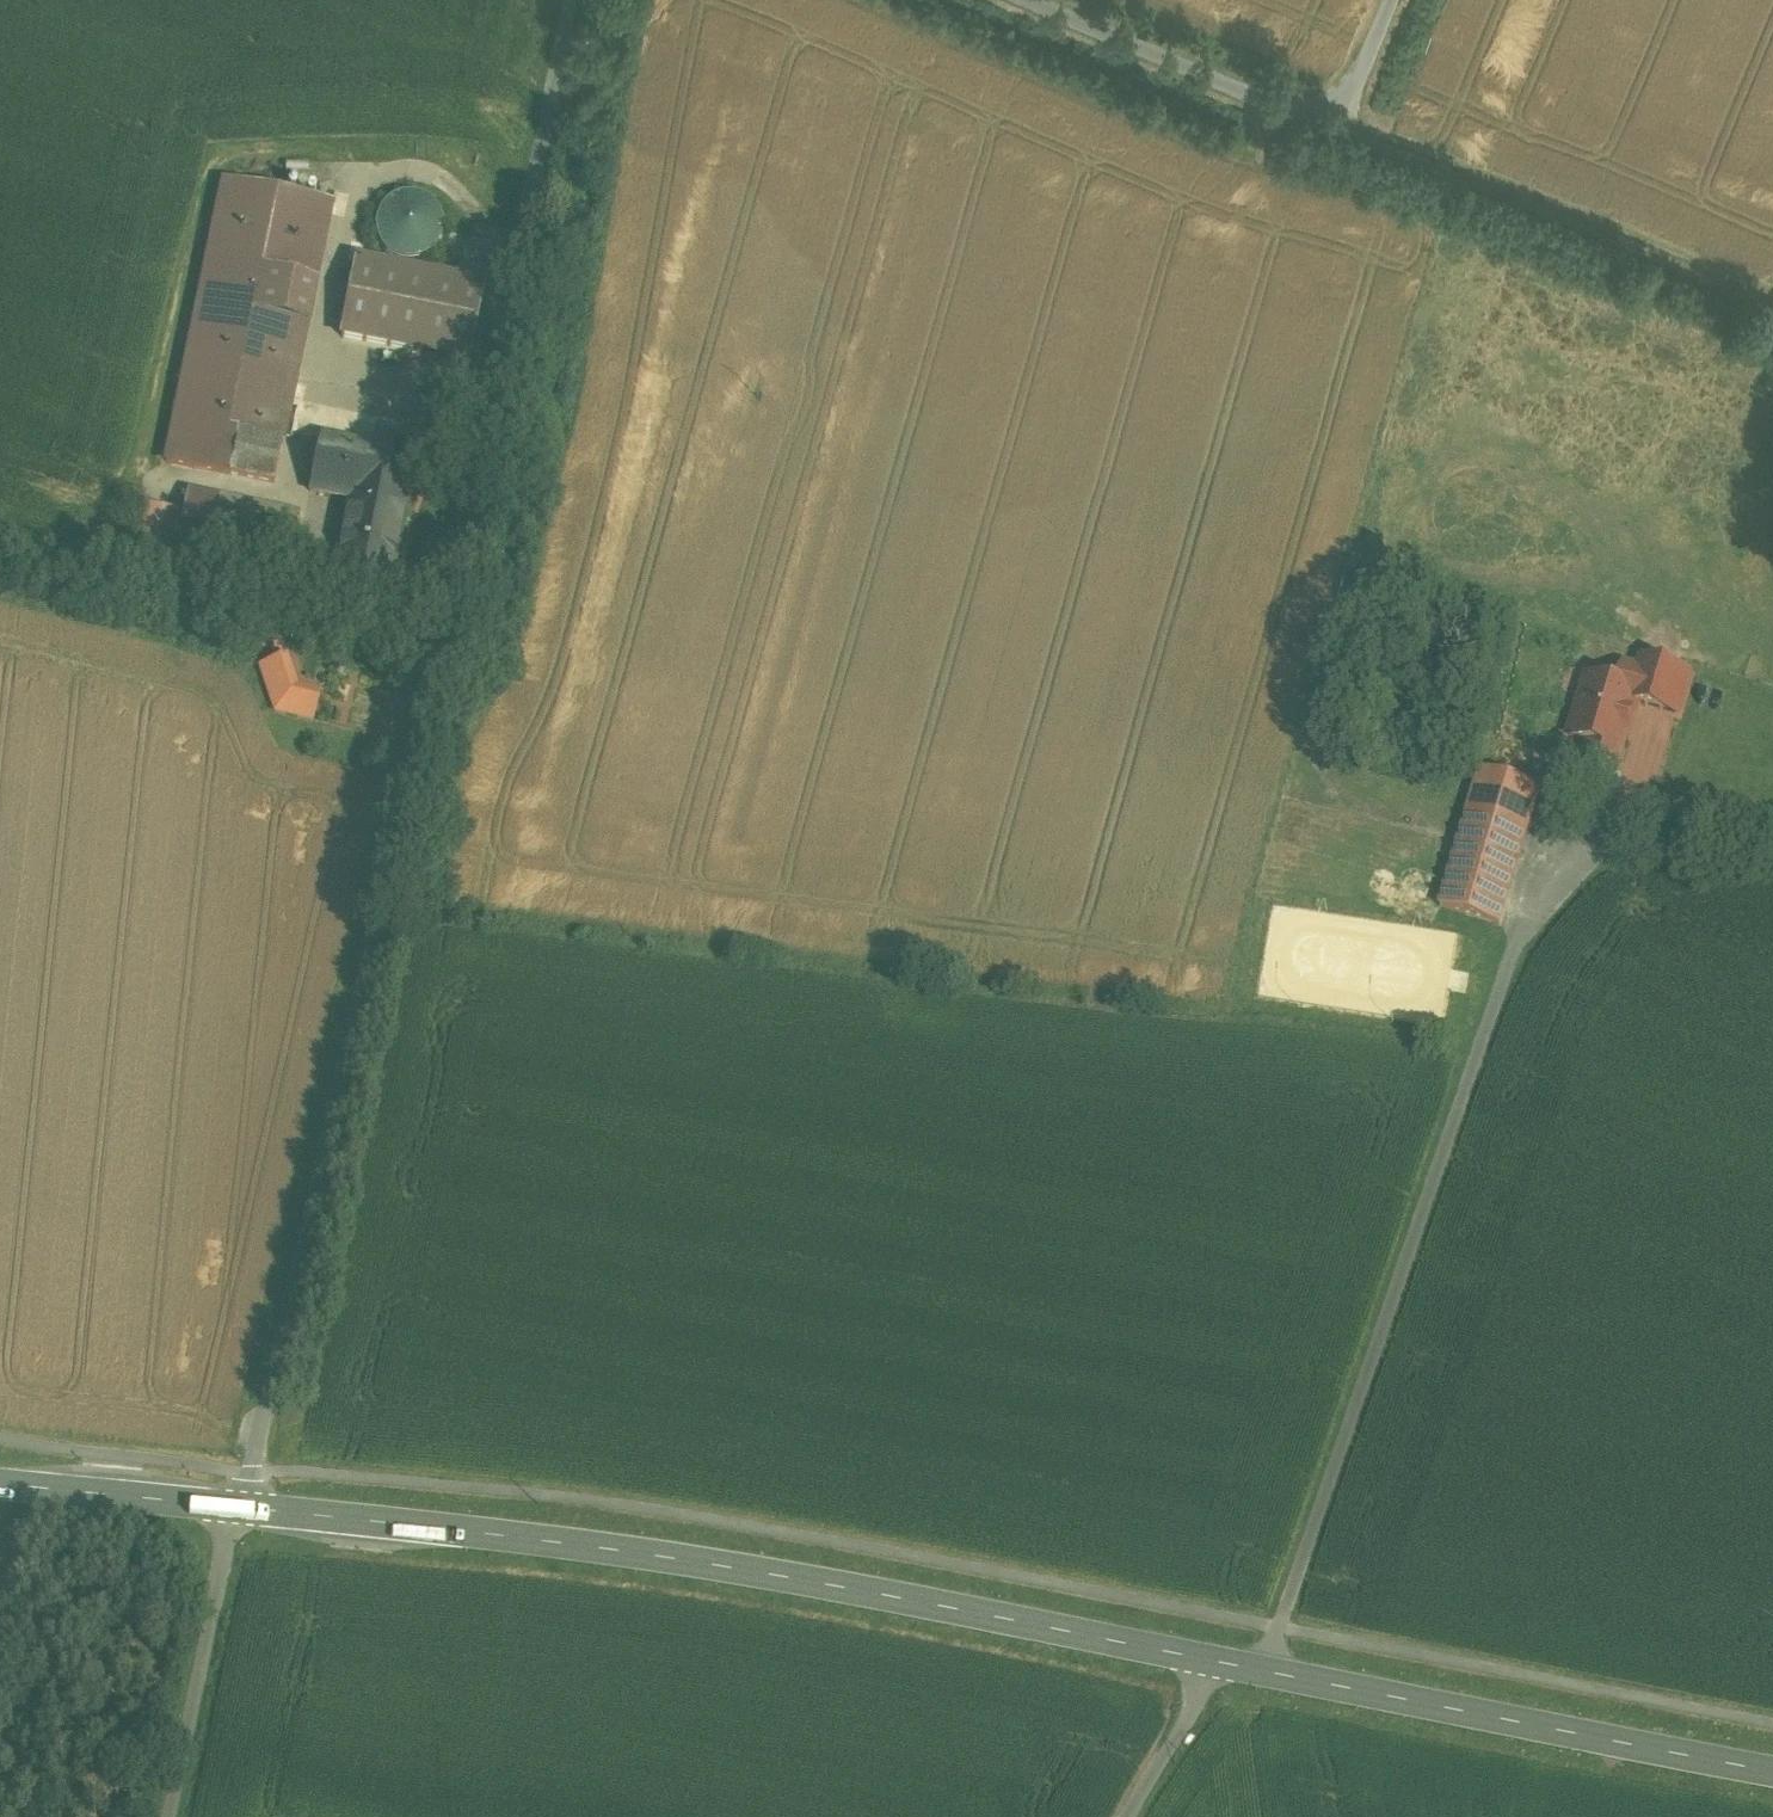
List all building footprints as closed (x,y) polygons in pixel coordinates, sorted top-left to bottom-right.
[(337,203),(218,179),(159,466),(273,489),(282,445),(287,446),(337,203)] [(441,243),(443,230),(441,217),(433,207),(422,200),(409,197),(397,200),(386,208),(379,219),(377,232),(380,244),(387,255),(398,262),(411,264),(424,261),(434,254),(441,243)] [(484,289),(357,263),(342,339),(469,365),(484,289)] [(416,457),(363,446),(362,447),(321,439),(310,494),(351,503),(404,514),(416,457)] [(301,520),(220,503),(206,573),(286,590),(301,520)] [(404,514),(351,503),(335,585),(388,596),(404,514)] [(186,516),(139,507),(129,557),(175,567),(186,516)] [(313,606),(301,604),(299,616),(311,618),(313,606)] [(299,686),(289,656),(257,667),(273,713),(314,723),(321,691),(299,686)] [(1691,676),(1643,662),(1640,672),(1649,675),(1640,706),(1679,717),(1691,676)] [(1596,682),(1591,700),(1583,698),(1571,739),(1591,745),(1587,757),(1619,766),(1634,714),(1638,715),(1640,706),(1649,675),(1640,672),(1625,668),(1619,689),(1596,682)] [(1540,790),(1482,773),(1441,909),(1500,926),(1540,790)]
